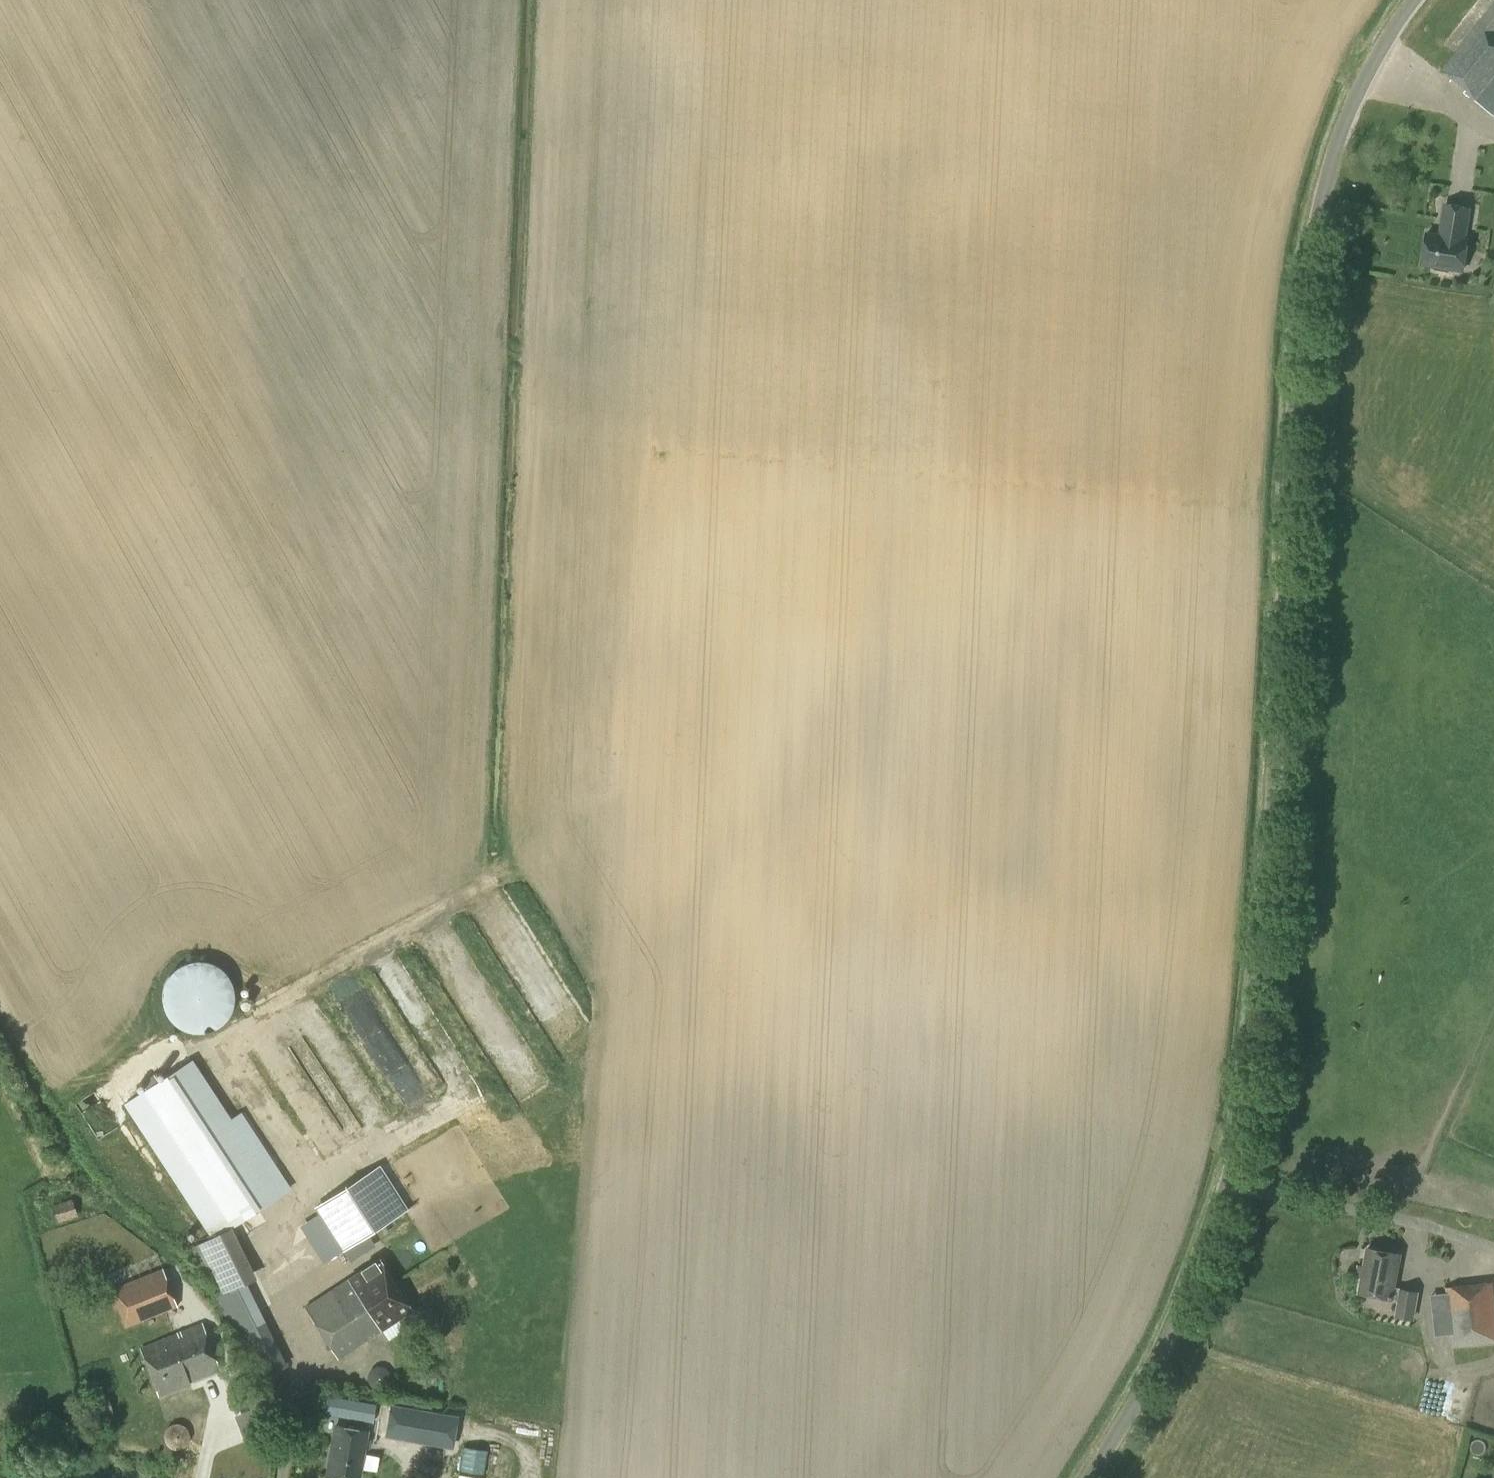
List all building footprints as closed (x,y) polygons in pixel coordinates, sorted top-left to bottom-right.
[(1439,71),(1450,82),(1453,79),(1466,90),(1464,92),(1474,100),(1475,99),(1493,114),(1493,2),(1439,71)] [(1466,239),(1471,207),(1447,204),(1442,235),(1428,233),(1423,263),(1436,265),(1436,269),(1450,271),(1451,267),(1465,269),(1469,240),(1466,239)] [(190,1032),(196,1033),(202,1033),(208,1032),(214,1029),(220,1026),(224,1022),(228,1018),(231,1012),(234,1007),(235,1001),(235,995),(234,989),(233,983),(230,977),(226,972),(222,968),(217,964),(211,962),(205,960),(199,959),(193,960),(187,961),(181,964),(176,967),(171,971),(167,976),(164,982),(163,988),(162,995),(162,1001),(163,1007),(166,1013),(169,1018),(173,1023),(178,1027),(184,1030),(190,1032)] [(124,1103),(211,1237),(231,1227),(291,1188),(265,1149),(255,1155),(192,1058),(124,1103)] [(383,1164),(313,1203),(318,1213),(301,1223),(323,1262),(344,1250),(349,1258),(376,1243),(369,1232),(409,1210),(383,1164)] [(57,1222),(76,1215),(72,1202),(53,1209),(57,1222)] [(1414,1319),(1419,1291),(1395,1287),(1401,1254),(1367,1248),(1359,1293),(1393,1299),(1393,1300),(1397,1301),(1395,1316),(1414,1319)] [(338,1357),(412,1309),(379,1258),(305,1306),(338,1357)] [(181,1314),(163,1268),(110,1289),(125,1327),(171,1309),(174,1317),(181,1314)] [(1493,1343),(1493,1290),(1493,1282),(1446,1287),(1453,1347),(1493,1343)] [(159,1393),(189,1382),(188,1380),(219,1368),(201,1323),(141,1347),(159,1393)] [(249,1366),(256,1380),(288,1365),(280,1351),(249,1366)] [(458,1416),(391,1404),(385,1436),(452,1448),(458,1416)] [(367,1429),(335,1424),(327,1474),(353,1477),(358,1477),(367,1429)] [(464,1446),(460,1469),(485,1472),(488,1449),(464,1446)]
